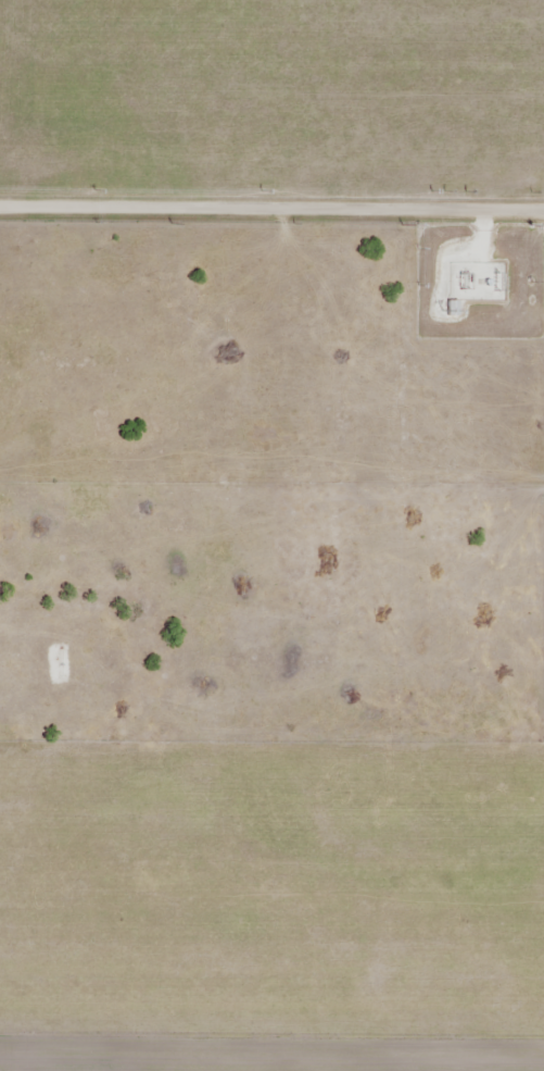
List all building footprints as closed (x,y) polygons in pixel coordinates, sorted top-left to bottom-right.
[(449,316),(449,303),(437,303),(437,316),(449,316)]
